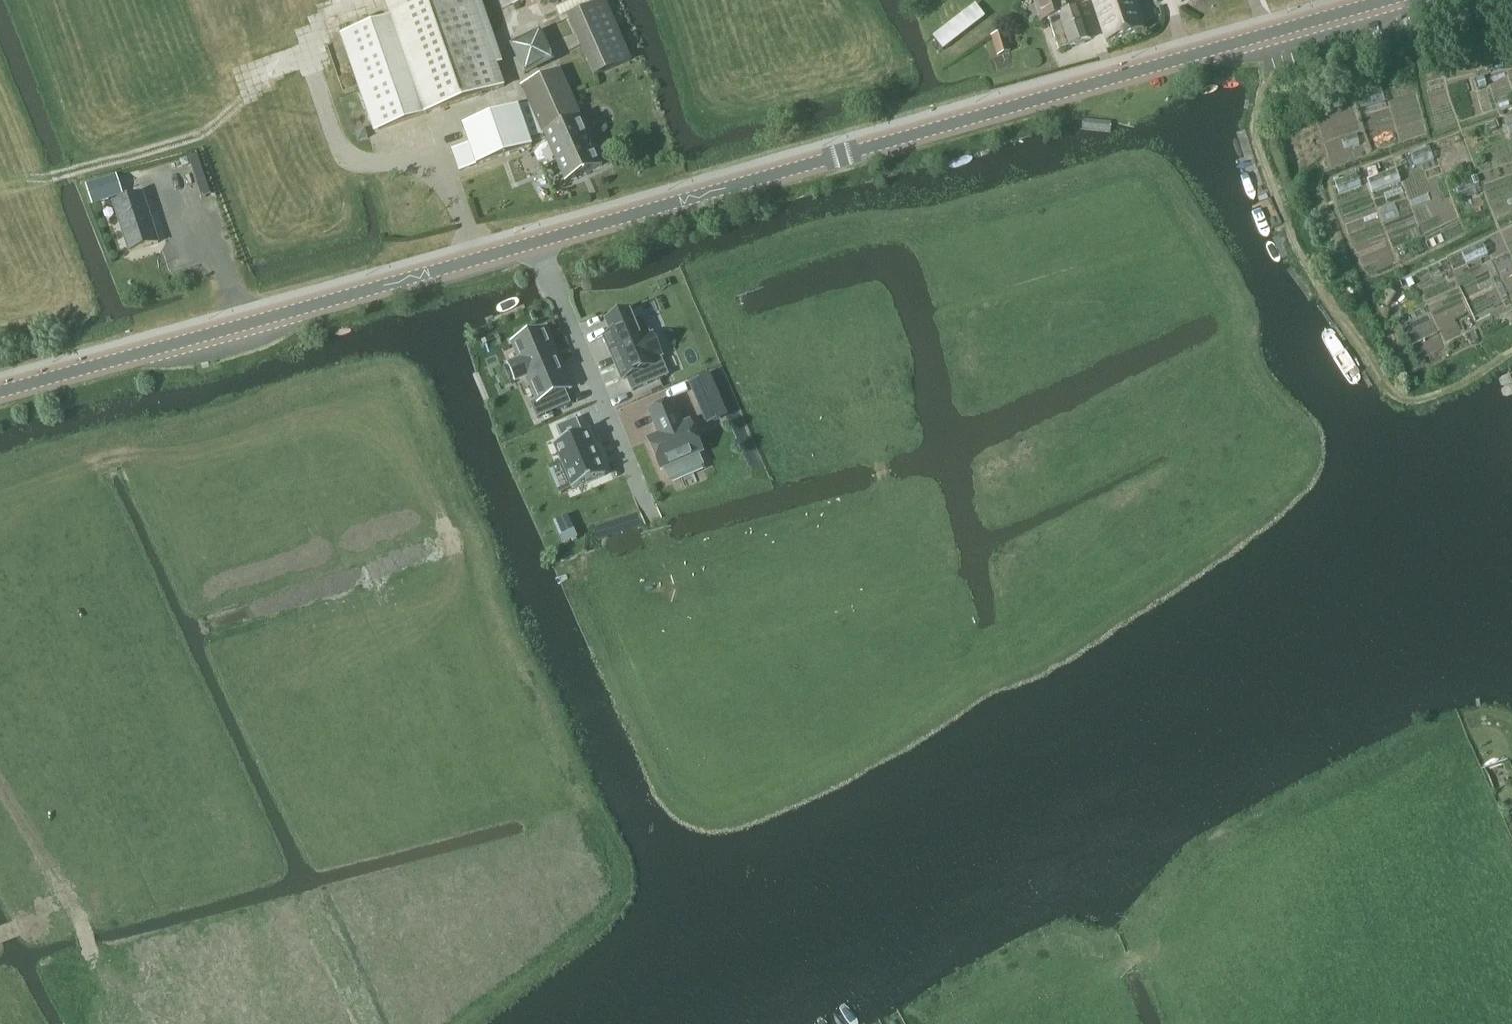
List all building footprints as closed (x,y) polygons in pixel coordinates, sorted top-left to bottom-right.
[(392,19),(425,113),(502,88),(494,65),(503,62),(481,0),(385,0),(392,19)] [(503,9),(515,4),(525,0),(499,0),(503,9)] [(1091,39),(1080,7),(1067,11),(1063,0),(1035,0),(1042,21),(1048,19),(1059,50),(1075,44),(1075,46),(1085,43),(1084,41),(1091,39)] [(1145,29),(1135,0),(1092,0),(1106,42),(1145,29)] [(596,77),(632,60),(606,2),(569,18),(596,77)] [(943,49),(985,17),(976,5),(933,37),(943,49)] [(425,114),(425,113),(392,19),(346,34),(379,130),(401,122),(425,114)] [(998,56),(1011,52),(1004,32),(991,37),(998,56)] [(560,69),(522,86),(544,133),(565,181),(603,164),(581,117),(560,69)] [(520,107),(463,126),(471,148),(477,166),(479,165),(533,146),(520,107)] [(1084,119),(1083,128),(1110,131),(1111,122),(1084,119)] [(365,128),(356,132),(359,142),(369,138),(365,128)] [(94,204),(123,194),(117,175),(88,185),(94,204)] [(131,252),(159,242),(143,194),(114,204),(131,252)] [(614,334),(606,338),(624,380),(627,378),(633,391),(669,376),(661,356),(662,356),(653,335),(651,335),(644,317),(635,321),(630,310),(608,320),(614,334)] [(521,361),(509,366),(516,381),(527,376),(538,401),(531,404),(537,419),(572,404),(567,391),(570,390),(544,330),(514,343),(521,361)] [(709,376),(692,384),(709,422),(726,415),(709,376)] [(664,434),(649,440),(662,469),(665,468),(670,479),(704,465),(699,454),(702,452),(690,423),(683,426),(672,402),(650,411),(658,430),(661,428),(664,434)] [(563,442),(555,445),(574,489),(606,476),(599,460),(603,459),(597,446),(594,447),(587,431),(583,433),(577,419),(557,427),(563,442)] [(574,530),(561,536),(564,543),(577,538),(574,530)]
